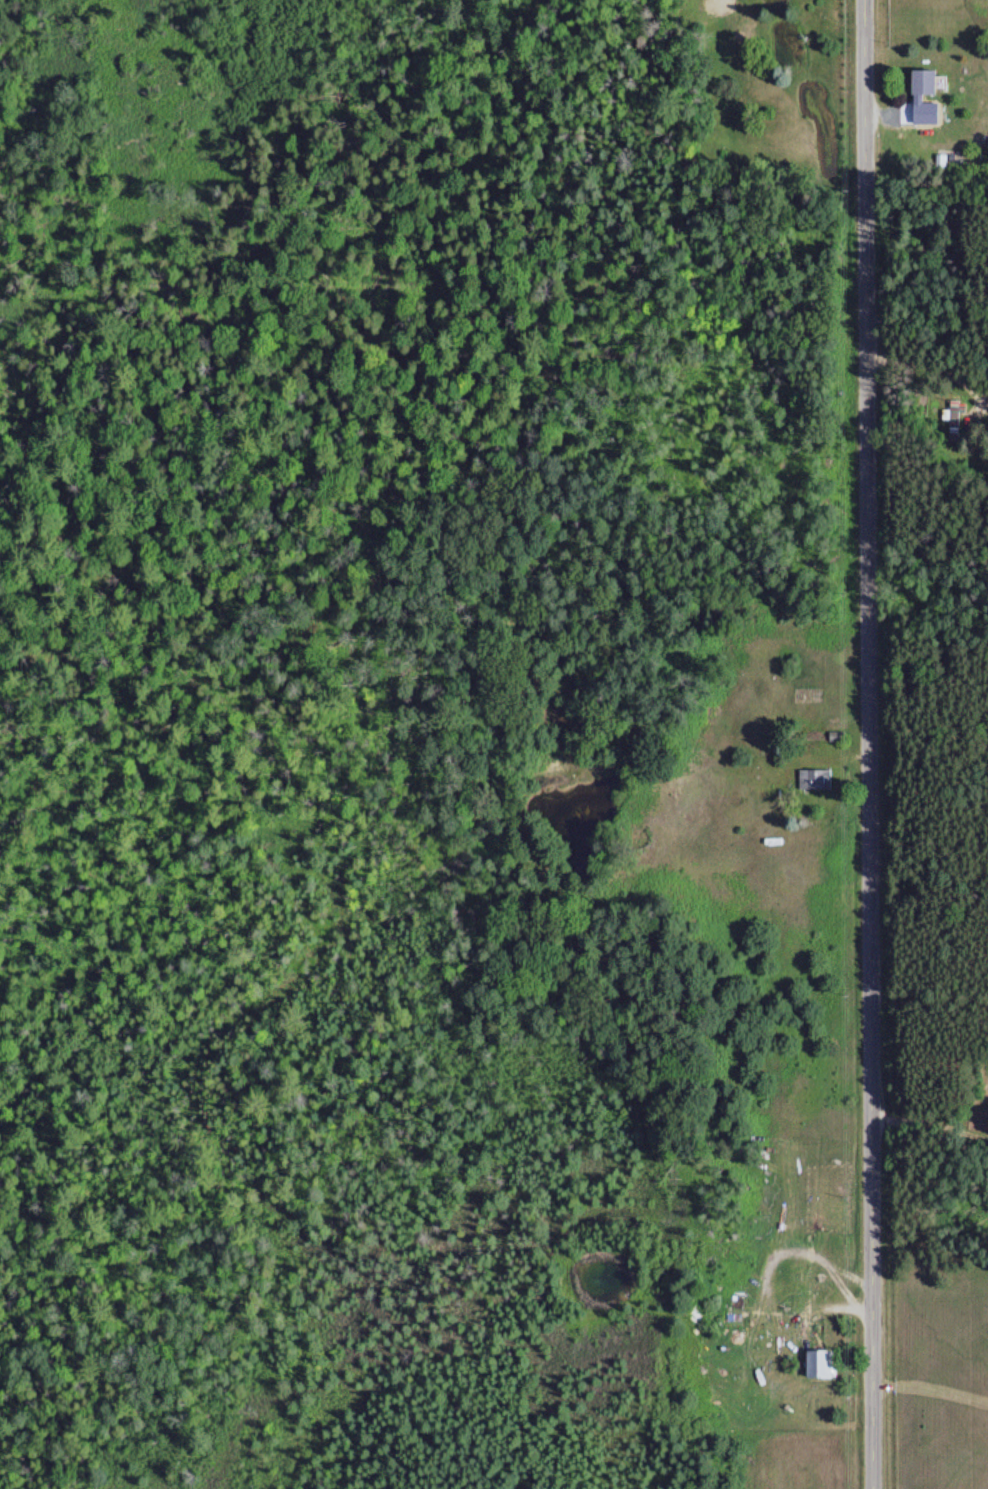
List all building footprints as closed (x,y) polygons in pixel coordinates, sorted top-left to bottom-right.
[(739,11),(739,0),(728,0),(728,11),(739,11)] [(947,70),(918,70),(918,95),(947,95),(947,70)] [(985,133),(980,170),(987,171),(987,134),(985,133)] [(966,430),(966,400),(948,400),(948,430),(966,430)] [(798,789),(832,789),(832,769),(798,769),(798,789)] [(840,1350),(813,1350),(813,1378),(840,1378),(840,1350)]
